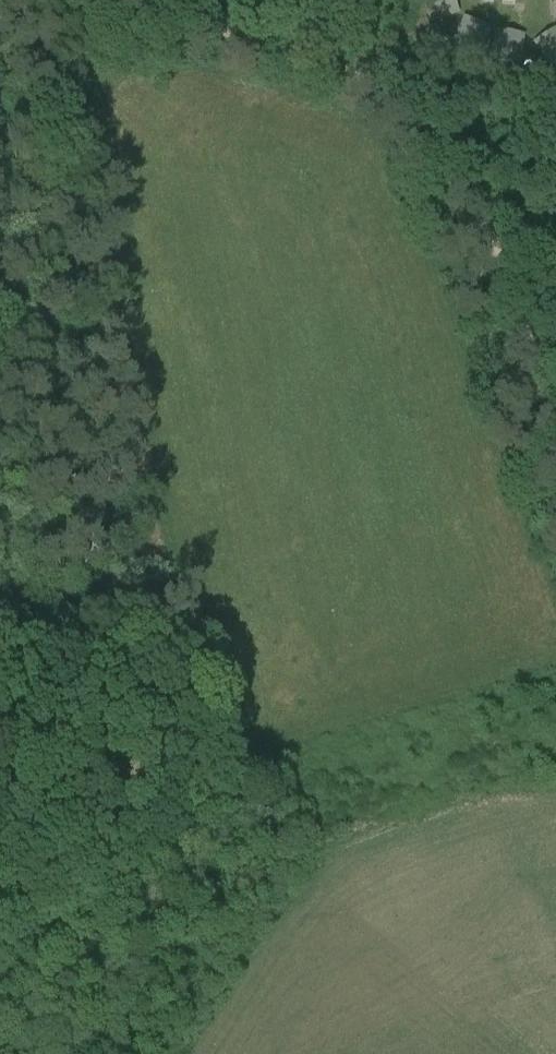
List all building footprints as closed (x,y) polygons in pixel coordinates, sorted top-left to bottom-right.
[(491,58),(515,63),(521,36),(496,31),(491,58)]
